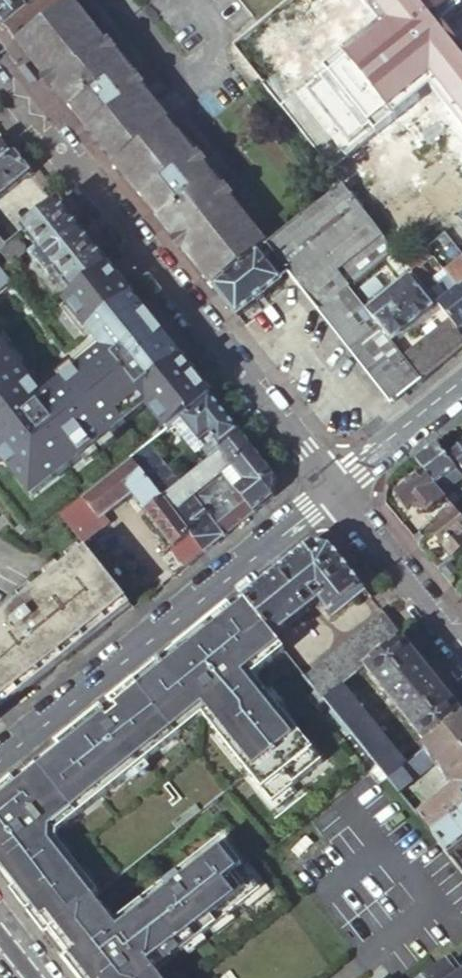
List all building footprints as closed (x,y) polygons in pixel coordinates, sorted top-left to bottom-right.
[(70,2),(72,0),(0,0),(0,21),(18,43),(70,2)] [(274,12),(258,25),(232,46),(341,185),(350,196),(430,132),(411,108),(389,80),(388,81),(374,63),(342,24),(371,0),(288,0),(274,12)] [(258,25),(274,12),(288,0),(237,0),(258,25)] [(213,288),(266,246),(230,202),(235,198),(226,187),(221,191),(205,170),(210,166),(199,153),(194,157),(168,124),(150,101),(142,91),(146,87),(110,42),(105,45),(70,2),(18,43),(71,110),(73,109),(91,131),(89,132),(97,143),(116,166),(141,198),(144,197),(161,218),(158,220),(213,288)] [(434,43),(455,70),(461,64),(461,19),(434,43)] [(389,80),(412,61),(398,43),(374,63),(388,81),(389,80)] [(412,61),(389,80),(411,108),(413,107),(413,108),(435,91),(449,108),(461,98),(461,79),(455,70),(434,43),(412,61)] [(461,169),(461,98),(449,108),(435,91),(413,108),(432,130),(461,169)] [(430,132),(432,130),(413,108),(413,107),(411,108),(430,132)] [(11,156),(0,142),(0,165),(11,156)] [(31,174),(15,153),(11,156),(0,165),(0,199),(31,174)] [(350,196),(341,185),(266,246),(213,288),(236,317),(280,281),(278,278),(285,272),(390,406),(421,381),(402,357),(390,342),(366,311),(349,289),(386,259),(395,252),(350,196)] [(107,269),(58,206),(51,211),(23,234),(33,247),(28,251),(49,278),(54,273),(72,296),(107,269)] [(445,233),(425,249),(433,258),(445,249),(461,269),(449,279),(461,295),(461,256),(445,233)] [(0,253),(0,267),(2,269),(8,264),(11,267),(24,256),(25,248),(18,238),(6,248),(0,253)] [(408,269),(412,274),(422,267),(433,258),(425,249),(405,265),(408,269)] [(405,265),(395,252),(386,259),(397,272),(401,269),(404,272),(408,269),(405,265)] [(8,278),(2,269),(0,267),(0,284),(8,278)] [(422,267),(412,274),(420,283),(429,276),(422,267)] [(107,269),(72,296),(58,308),(83,339),(89,335),(103,352),(76,373),(58,388),(44,399),(0,344),(0,456),(32,496),(124,423),(119,417),(142,399),(147,405),(167,431),(173,427),(180,421),(210,397),(107,269)] [(433,307),(436,304),(420,283),(412,274),(409,277),(433,307)] [(449,320),(458,331),(461,328),(461,295),(449,279),(448,278),(438,286),(429,276),(420,283),(436,304),(444,314),(449,320)] [(366,311),(390,342),(433,308),(433,307),(409,277),(366,311)] [(437,330),(449,320),(444,314),(432,324),(437,330)] [(421,381),(461,348),(461,336),(458,331),(449,320),(437,330),(402,357),(421,381)] [(52,381),(58,388),(76,373),(71,366),(52,381)] [(238,433),(210,397),(180,421),(198,445),(208,457),(238,433)] [(119,417),(124,423),(147,405),(142,399),(119,417)] [(180,421),(173,427),(192,450),(198,445),(180,421)] [(275,479),(241,437),(207,464),(218,478),(222,475),(235,491),(236,490),(254,513),(273,498),(275,479)] [(147,447),(132,459),(163,498),(178,486),(147,447)] [(461,479),(435,447),(415,463),(424,474),(445,499),(452,494),(449,489),(461,479)] [(451,458),(461,472),(461,449),(451,458)] [(132,459),(89,492),(82,499),(104,526),(109,522),(105,516),(132,496),(145,512),(163,498),(132,459)] [(218,478),(207,464),(178,486),(163,498),(192,535),(205,552),(254,513),(236,490),(235,491),(222,475),(218,478)] [(445,499),(424,474),(397,496),(408,510),(414,505),(420,512),(422,510),(426,514),(445,499)] [(174,549),(192,535),(163,498),(145,512),(174,549)] [(82,499),(60,517),(82,544),(104,526),(82,499)] [(461,554),(461,521),(452,508),(439,518),(445,525),(424,541),(421,544),(421,546),(421,548),(421,551),(439,572),(461,554)] [(184,570),(205,552),(192,535),(174,549),(170,552),(184,570)] [(308,546),(242,599),(274,639),(320,602),(331,617),(364,591),(329,548),(308,546)] [(16,689),(127,600),(87,551),(0,621),(0,702),(16,689)] [(160,665),(122,696),(211,806),(227,793),(249,775),(273,804),(323,764),(262,690),(255,695),(251,689),(253,678),(285,652),(274,639),(242,599),(173,655),(164,662),(160,665)] [(383,614),(305,678),(324,702),(342,687),(365,668),(402,639),(383,614)] [(402,639),(365,668),(429,746),(461,719),(461,714),(402,639)] [(342,687),(324,702),(369,759),(377,767),(387,780),(400,769),(406,765),(342,687)] [(211,806),(122,696),(83,727),(0,794),(0,880),(24,911),(41,931),(45,937),(95,900),(99,896),(118,881),(123,877),(131,872),(171,839),(211,806)] [(369,759),(324,702),(317,707),(332,726),(362,764),(369,759)] [(429,746),(424,749),(437,764),(457,790),(420,820),(435,838),(461,816),(461,719),(429,746)] [(424,749),(406,765),(400,769),(413,783),(437,764),(424,749)] [(377,767),(369,759),(362,764),(369,773),(377,767)] [(387,780),(377,767),(369,773),(380,786),(387,780)] [(400,769),(387,780),(400,795),(414,784),(413,783),(400,769)] [(435,838),(449,855),(454,851),(461,845),(461,816),(435,838)] [(95,900),(45,937),(77,977),(160,977),(156,973),(261,891),(223,841),(121,922),(115,926),(95,900)] [(449,855),(459,868),(461,872),(461,862),(454,851),(449,855)] [(449,966),(458,977),(461,977),(461,964),(458,959),(449,966)] [(449,966),(434,977),(458,977),(449,966)]
